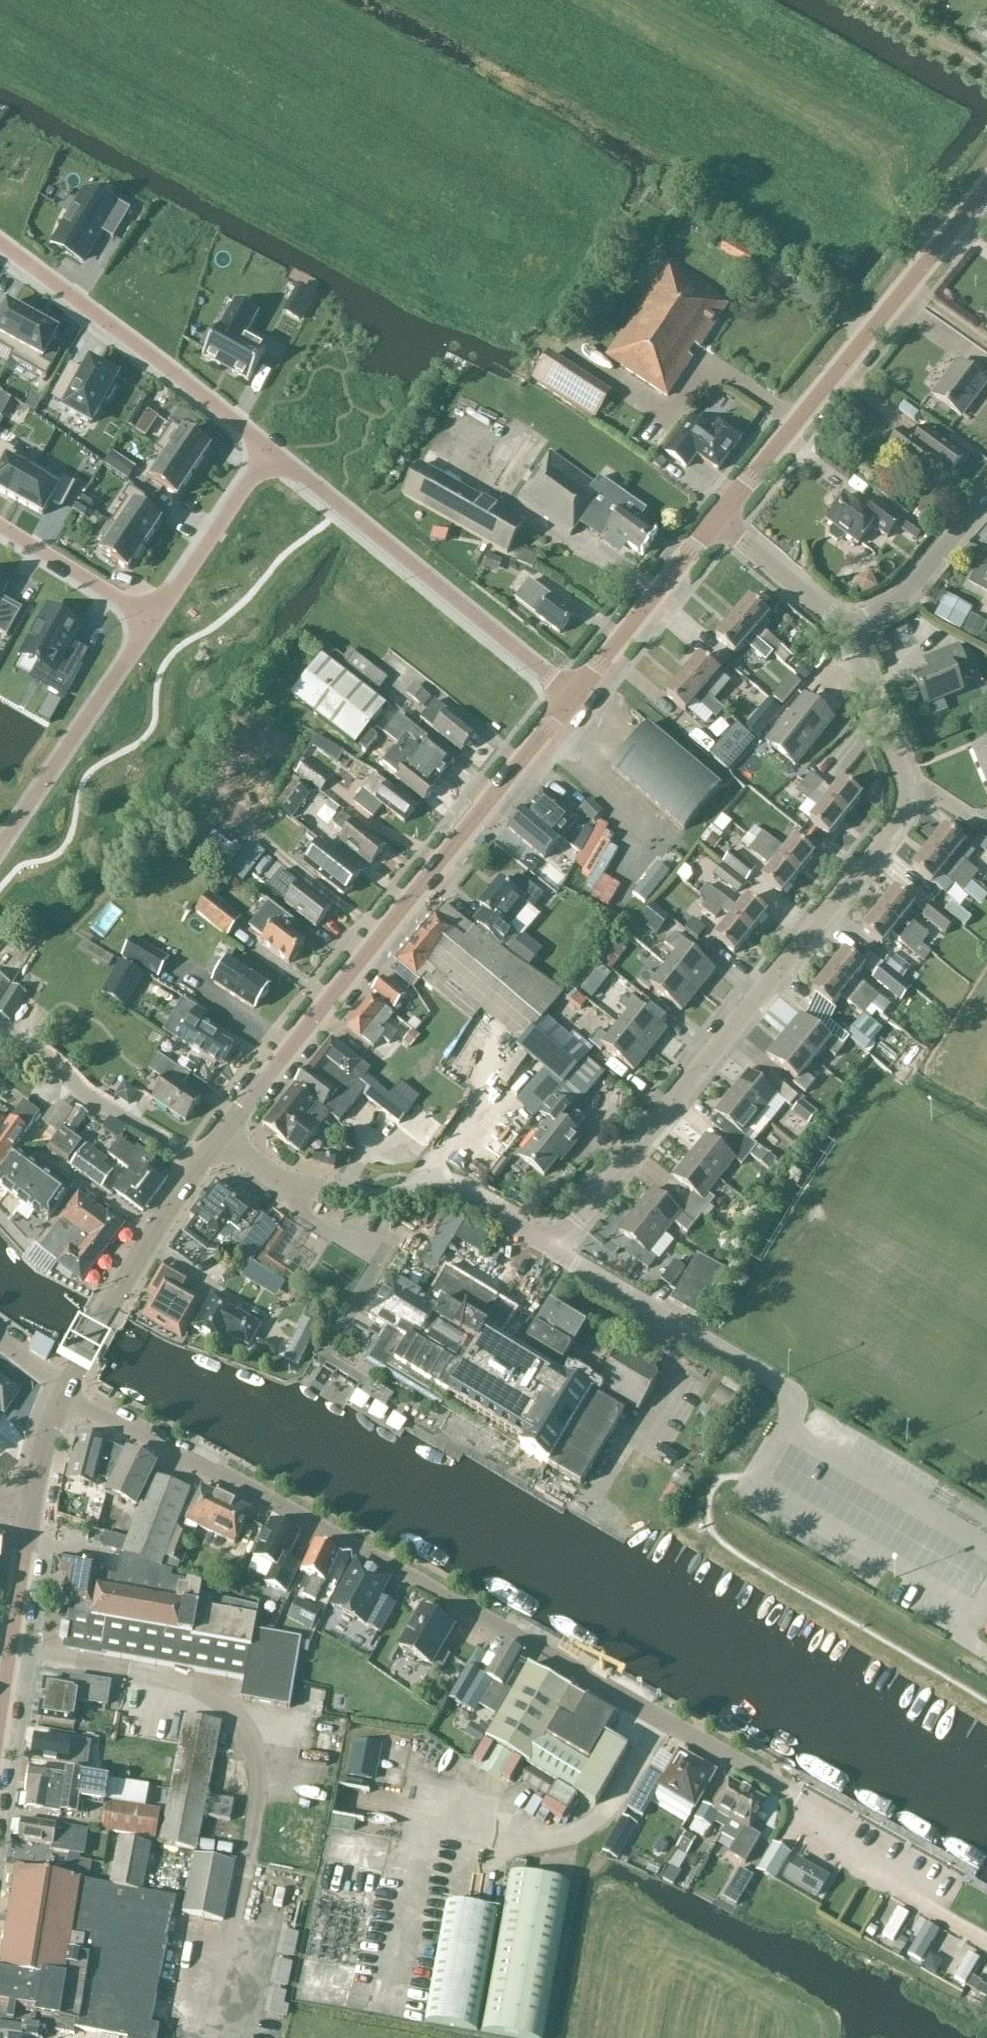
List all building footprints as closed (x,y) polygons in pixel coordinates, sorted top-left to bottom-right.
[(84,190),(51,245),(85,266),(104,234),(114,240),(131,211),(110,199),(107,204),(84,190)] [(746,271),(757,255),(730,235),(719,251),(746,271)] [(667,397),(728,307),(708,294),(710,292),(668,265),(607,357),(667,397)] [(293,303),(287,314),(299,321),(305,310),(293,303)] [(0,319),(0,348),(12,355),(10,359),(16,362),(38,323),(8,305),(0,319)] [(221,327),(203,358),(204,359),(204,358),(221,368),(231,373),(248,382),(247,383),(248,384),(266,352),(265,351),(265,352),(244,340),(256,319),(239,310),(227,331),(221,328),(222,327),(221,327)] [(38,323),(16,362),(47,379),(60,354),(50,348),(59,334),(38,323)] [(612,394),(550,354),(533,381),(595,421),(612,394)] [(71,366),(53,398),(65,405),(62,410),(91,426),(120,375),(93,360),(85,374),(71,366)] [(979,378),(959,363),(934,397),(961,417),(986,384),(986,368),(979,378)] [(33,396),(26,408),(35,413),(42,401),(33,396)] [(140,405),(134,416),(142,421),(148,411),(140,405)] [(134,416),(127,426),(136,431),(142,421),(134,416)] [(643,419),(638,428),(655,439),(660,430),(643,419)] [(677,426),(659,449),(686,468),(696,455),(719,471),(742,439),(720,422),(711,434),(706,431),(691,421),(683,431),(677,426)] [(172,425),(156,449),(194,474),(210,450),(172,425)] [(954,470),(964,456),(941,440),(932,452),(903,431),(886,454),(918,477),(929,463),(939,471),(945,463),(954,470)] [(0,446),(0,493),(18,503),(37,467),(14,455),(15,452),(1,444),(0,446)] [(163,455),(148,478),(178,498),(194,474),(156,449),(155,450),(163,455)] [(475,470),(481,463),(463,449),(458,456),(475,470)] [(552,452),(519,497),(571,535),(580,523),(583,525),(586,521),(602,526),(608,531),(608,532),(643,556),(657,537),(638,523),(649,508),(602,474),(595,483),(552,452)] [(114,454),(106,465),(128,480),(135,469),(114,454)] [(421,464),(405,492),(507,552),(524,524),(421,464)] [(37,467),(18,503),(44,517),(52,503),(64,509),(77,485),(62,477),(61,480),(37,467)] [(126,502),(111,524),(145,547),(161,523),(147,514),(154,504),(129,488),(122,499),(126,502)] [(86,496),(80,504),(90,511),(96,503),(86,496)] [(887,539),(901,520),(877,502),(869,513),(846,496),(827,522),(833,527),(830,531),(830,537),(837,543),(843,541),(846,536),(858,545),(872,527),(887,539)] [(80,504),(75,512),(85,519),(90,511),(80,504)] [(927,526),(933,518),(920,509),(914,517),(927,526)] [(915,541),(923,531),(910,522),(903,532),(915,541)] [(118,531),(103,554),(129,571),(145,547),(111,524),(110,525),(118,531)] [(986,554),(970,584),(986,593),(986,555),(986,554)] [(877,590),(870,574),(855,581),(862,596),(877,590)] [(575,615),(551,597),(531,582),(516,600),(537,616),(536,616),(560,635),(575,615)] [(752,637),(752,636),(769,617),(750,601),(733,620),(752,637)] [(967,616),(942,601),(935,613),(961,627),(967,616)] [(7,638),(21,614),(0,602),(0,634),(7,638)] [(48,609),(23,654),(53,670),(44,686),(61,696),(79,664),(61,655),(77,626),(48,609)] [(986,623),(970,614),(961,631),(976,640),(986,623)] [(774,655),(760,643),(752,636),(752,637),(733,620),(716,639),(735,656),(744,645),(765,664),(774,655)] [(767,635),(760,643),(774,655),(785,665),(791,657),(767,635)] [(970,674),(965,663),(959,647),(935,657),(940,668),(915,679),(926,707),(927,706),(932,718),(948,711),(943,700),(963,692),(957,679),(970,674)] [(388,680),(356,655),(346,667),(378,692),(388,680)] [(703,693),(713,703),(730,683),(701,658),(684,677),(703,693)] [(358,747),(375,726),(388,710),(322,659),(291,696),(358,747)] [(703,693),(684,677),(667,696),(686,713),(688,711),(706,726),(714,717),(717,720),(724,712),(713,703),(703,693)] [(433,699),(415,686),(408,696),(425,709),(433,699)] [(761,728),(777,705),(762,695),(746,718),(761,728)] [(795,768),(833,721),(805,699),(767,745),(795,768)] [(435,703),(421,721),(461,753),(476,735),(435,703)] [(396,743),(379,764),(385,768),(384,768),(397,779),(424,802),(433,791),(432,790),(454,762),(397,718),(385,734),(396,743)] [(685,831),(721,788),(648,726),(611,768),(685,831)] [(332,746),(319,738),(313,747),(326,755),(332,746)] [(972,749),(986,784),(986,743),(972,749)] [(722,744),(711,756),(730,772),(740,759),(722,744)] [(332,780),(307,761),(297,774),(322,793),(332,780)] [(804,784),(846,817),(862,797),(842,782),(832,794),(826,789),(828,787),(811,774),(804,784)] [(376,777),(369,786),(354,804),(363,811),(373,819),(384,806),(405,824),(416,809),(389,787),(376,777)] [(829,837),(846,817),(804,784),(797,792),(809,802),(810,801),(820,810),(810,822),(829,837)] [(310,796),(298,787),(281,808),(294,818),(310,796)] [(526,811),(561,838),(565,832),(576,819),(566,812),(542,792),(526,811)] [(603,813),(591,803),(580,817),(593,827),(603,813)] [(561,838),(526,811),(510,829),(545,859),(561,838)] [(721,831),(730,821),(722,813),(712,823),(721,831)] [(371,867),(385,848),(355,824),(355,825),(342,815),(333,826),(346,836),(340,843),(371,867)] [(749,836),(798,876),(814,856),(795,840),(785,852),(762,834),(756,828),(749,836)] [(929,849),(971,883),(977,874),(964,864),(963,865),(954,858),(965,845),(945,829),(929,849)] [(782,896),(798,876),(749,836),(743,843),(750,849),(749,851),(762,861),(762,860),(772,868),(763,880),(782,896)] [(322,843),(304,866),(344,898),(347,894),(349,894),(353,890),(352,887),(362,875),(322,843)] [(251,845),(230,872),(244,882),(264,855),(251,845)] [(979,903),(986,895),(971,883),(929,849),(913,869),(932,885),(943,871),(952,879),(951,880),(979,903)] [(757,870),(734,852),(724,864),(747,882),(757,870)] [(683,863),(676,874),(687,881),(694,869),(683,863)] [(746,883),(723,866),(716,875),(739,892),(746,883)] [(316,929),(331,910),(282,872),(267,890),(316,929)] [(501,882),(480,907),(487,913),(478,925),(504,946),(515,933),(509,928),(527,906),(531,910),(542,897),(519,877),(508,889),(501,882)] [(700,895),(708,902),(709,901),(722,911),(731,919),(751,935),(767,915),(748,899),(737,911),(707,886),(700,895)] [(879,911),(921,944),(928,936),(905,918),(915,906),(895,891),(879,911)] [(243,920),(211,895),(198,913),(229,937),(243,920)] [(950,897),(942,906),(962,924),(970,915),(950,897)] [(715,920),(722,911),(709,901),(708,902),(702,909),(715,920)] [(294,923),(269,903),(250,927),(265,939),(262,943),(289,964),(292,960),(294,961),(300,954),(298,953),(305,944),(288,930),(294,923)] [(501,952),(474,930),(445,905),(435,916),(397,962),(402,966),(419,980),(420,981),(421,981),(472,1023),(482,1011),(522,1044),(520,1047),(546,1069),(522,1099),(533,1119),(562,1082),(565,1085),(590,1055),(545,1017),(563,996),(507,958),(505,960),(498,955),(501,952)] [(641,921),(657,933),(668,919),(652,907),(641,921)] [(954,926),(931,907),(922,918),(945,937),(954,926)] [(901,942),(900,943),(923,961),(931,952),(921,944),(879,911),(863,931),(882,946),(892,935),(901,942)] [(751,935),(731,919),(715,939),(735,955),(751,935)] [(678,955),(668,968),(698,992),(714,971),(685,948),(688,944),(676,935),(667,946),(678,955)] [(131,941),(122,956),(157,976),(166,960),(131,941)] [(611,969),(618,960),(608,952),(601,961),(611,969)] [(829,973),(872,1007),(878,999),(864,986),(862,988),(855,981),(865,968),(845,953),(829,973)] [(910,970),(891,954),(882,965),(901,980),(910,970)] [(145,976),(119,961),(102,992),(127,1007),(145,976)] [(268,988),(269,986),(229,961),(214,984),(254,1010),(262,997),(266,997),(269,992),(268,988)] [(378,995),(376,997),(396,1013),(397,1011),(394,1009),(419,980),(402,966),(388,982),(383,979),(373,991),(378,995)] [(910,990),(882,967),(871,979),(899,1003),(910,990)] [(698,992),(668,968),(658,980),(647,971),(637,983),(649,993),(652,989),(681,1012),(698,992)] [(865,1015),(872,1007),(829,973),(813,993),(833,1008),(842,997),(865,1015)] [(0,978),(0,1001),(10,985),(0,978)] [(27,995),(13,986),(0,1008),(0,1016),(10,1022),(27,995)] [(588,1002),(578,994),(570,1005),(580,1012),(588,1002)] [(630,1015),(620,1028),(650,1051),(666,1031),(637,1008),(640,1004),(628,994),(619,1006),(630,1015)] [(385,1027),(393,1016),(396,1013),(376,997),(374,995),(348,1027),(374,1049),(382,1039),(390,1046),(398,1037),(389,1030),(385,1027)] [(890,1022),(872,1007),(865,1015),(866,1017),(849,1037),(866,1051),(890,1022)] [(198,1009),(190,1022),(178,1041),(189,1048),(222,1068),(234,1048),(203,1029),(210,1016),(198,1009)] [(785,1037),(814,1061),(824,1049),(835,1058),(845,1046),(833,1037),(830,1040),(801,1016),(785,1037)] [(650,1051),(620,1028),(610,1040),(599,1031),(589,1043),(601,1052),(604,1049),(633,1072),(650,1051)] [(804,1073),(814,1061),(785,1037),(768,1057),(797,1081),(794,1084),(806,1094),(815,1083),(804,1073)] [(294,1088),(263,1126),(290,1149),(290,1150),(296,1155),(297,1154),(299,1156),(331,1118),(334,1120),(334,1119),(339,1124),(363,1095),(399,1124),(413,1107),(394,1093),(391,1097),(365,1078),(369,1073),(332,1041),(309,1070),(308,1069),(294,1087),(294,1088)] [(186,1122),(201,1099),(183,1087),(190,1077),(160,1056),(150,1071),(160,1078),(157,1082),(163,1086),(153,1100),(186,1122)] [(731,1093),(761,1116),(778,1096),(791,1106),(799,1097),(777,1079),(769,1089),(748,1073),(731,1093)] [(0,1090),(0,1116),(3,1118),(8,1111),(3,1108),(5,1105),(11,1097),(0,1090)] [(728,1139),(751,1157),(758,1147),(745,1136),(761,1116),(731,1093),(715,1113),(735,1130),(728,1139)] [(583,1122),(553,1098),(533,1124),(542,1132),(521,1158),(544,1177),(566,1150),(569,1152),(580,1138),(574,1133),(583,1122)] [(41,1121),(56,1129),(68,1107),(54,1099),(41,1121)] [(13,1152),(41,1114),(24,1102),(0,1136),(0,1169),(13,1152)] [(76,1133),(88,1115),(78,1108),(65,1126),(76,1133)] [(58,1157),(74,1135),(64,1128),(49,1150),(58,1157)] [(84,1142),(74,1135),(58,1157),(68,1164),(84,1142)] [(690,1157),(719,1181),(736,1160),(743,1166),(751,1157),(728,1139),(721,1148),(706,1137),(690,1157)] [(143,1213),(167,1181),(150,1168),(155,1161),(138,1148),(136,1151),(120,1140),(109,1155),(131,1171),(115,1192),(143,1213)] [(103,1189),(114,1174),(107,1169),(111,1164),(88,1147),(73,1167),(103,1189)] [(7,1193),(29,1164),(30,1165),(36,1156),(26,1149),(16,1154),(13,1152),(0,1169),(0,1187),(7,1193)] [(777,1161),(764,1150),(756,1160),(770,1170),(777,1161)] [(335,1170),(338,1159),(324,1155),(323,1157),(316,1155),(313,1163),(321,1165),(321,1166),(335,1170)] [(7,1193),(23,1205),(45,1175),(51,1167),(36,1156),(30,1165),(29,1164),(7,1193)] [(680,1198),(702,1216),(716,1200),(708,1194),(719,1181),(690,1157),(673,1177),(688,1189),(680,1198)] [(45,1175),(23,1205),(42,1220),(50,1219),(75,1185),(54,1169),(48,1178),(45,1175)] [(196,1220),(185,1234),(207,1251),(230,1253),(233,1248),(251,1262),(277,1229),(252,1210),(245,1204),(216,1182),(190,1216),(196,1220)] [(690,1232),(702,1216),(680,1198),(673,1207),(652,1191),(636,1211),(665,1235),(676,1221),(690,1232)] [(82,1283),(124,1226),(81,1193),(61,1219),(63,1220),(41,1250),(58,1263),(57,1264),(82,1283)] [(649,1255),(665,1235),(636,1211),(619,1232),(640,1248),(632,1258),(648,1271),(656,1261),(649,1255)] [(167,1244),(191,1265),(202,1253),(178,1231),(167,1244)] [(698,1318),(725,1271),(698,1255),(670,1301),(698,1318)] [(687,1269),(677,1261),(662,1281),(672,1288),(687,1269)] [(150,1292),(157,1296),(194,1317),(201,1304),(183,1293),(189,1283),(164,1268),(150,1292)] [(523,1325),(455,1284),(449,1280),(443,1292),(434,1286),(425,1300),(393,1280),(370,1319),(385,1328),(364,1362),(441,1409),(448,1396),(526,1443),(522,1451),(548,1467),(581,1486),(624,1414),(623,1413),(627,1407),(637,1413),(653,1392),(658,1379),(654,1365),(622,1345),(617,1353),(609,1348),(593,1374),(601,1379),(596,1388),(592,1395),(565,1378),(565,1379),(510,1346),(523,1325)] [(124,1293),(127,1304),(146,1299),(143,1288),(124,1293)] [(213,1295),(204,1310),(193,1329),(221,1344),(228,1331),(247,1342),(254,1328),(236,1318),(241,1311),(213,1295)] [(181,1339),(194,1317),(157,1296),(144,1318),(181,1339)] [(570,1317),(558,1310),(550,1305),(545,1315),(543,1313),(540,1318),(542,1320),(537,1328),(536,1328),(528,1342),(563,1363),(572,1349),(571,1349),(585,1327),(581,1324),(583,1320),(572,1314),(570,1317)] [(37,1340),(36,1343),(34,1347),(34,1346),(30,1353),(46,1362),(50,1355),(46,1353),(50,1347),(37,1340)] [(298,1365),(304,1352),(278,1340),(272,1353),(298,1365)] [(723,1375),(709,1396),(729,1410),(743,1389),(723,1375)] [(0,1377),(0,1412),(0,1411),(5,1414),(20,1391),(0,1377)] [(361,1406),(368,1391),(352,1384),(346,1399),(361,1406)] [(705,1413),(718,1414),(719,1401),(706,1401),(705,1413)] [(682,1409),(678,1418),(694,1424),(698,1415),(682,1409)] [(98,1479),(112,1482),(118,1468),(116,1467),(123,1451),(122,1450),(122,1451),(107,1444),(107,1443),(79,1435),(67,1479),(96,1487),(98,1479)] [(118,1468),(112,1482),(108,1492),(137,1506),(156,1466),(127,1452),(118,1468)] [(165,1559),(177,1526),(190,1492),(152,1477),(129,1539),(123,1554),(161,1569),(165,1559)] [(667,1482),(658,1502),(671,1507),(679,1487),(667,1482)] [(250,1511),(231,1502),(202,1488),(186,1521),(234,1544),(250,1511)] [(287,1594),(300,1566),(287,1560),(299,1535),(271,1522),(255,1557),(274,1567),(266,1584),(287,1594)] [(177,1526),(165,1559),(183,1566),(196,1534),(177,1526)] [(123,1554),(129,1539),(114,1535),(110,1550),(123,1554)] [(325,1583),(339,1554),(315,1543),(301,1573),(301,1574),(302,1572),(314,1578),(306,1595),(316,1600),(325,1583)] [(73,1614),(93,1618),(98,1589),(167,1602),(169,1588),(170,1581),(171,1575),(121,1555),(117,1578),(99,1574),(101,1565),(65,1558),(62,1576),(68,1578),(64,1602),(76,1604),(75,1614),(73,1614)] [(356,1561),(332,1609),(367,1627),(391,1579),(356,1561)] [(93,1618),(73,1614),(67,1649),(244,1680),(241,1700),(289,1708),(301,1639),(254,1631),(257,1608),(199,1598),(200,1590),(188,1588),(189,1584),(170,1581),(169,1588),(167,1602),(98,1589),(93,1618)] [(398,1606),(385,1598),(369,1626),(383,1634),(398,1606)] [(323,1611),(300,1599),(290,1619),(313,1630),(323,1611)] [(431,1667),(454,1628),(422,1610),(400,1649),(431,1667)] [(506,1686),(524,1655),(504,1644),(486,1676),(470,1667),(450,1700),(475,1715),(480,1706),(498,1717),(514,1690),(506,1686)] [(486,1740),(495,1745),(480,1772),(500,1783),(515,1757),(524,1762),(514,1778),(548,1797),(556,1783),(595,1806),(628,1749),(605,1736),(615,1717),(528,1666),(486,1740)] [(45,1682),(39,1719),(75,1725),(78,1703),(106,1707),(110,1683),(72,1677),(71,1686),(45,1682)] [(197,1851),(222,1724),(185,1717),(160,1844),(197,1851)] [(471,1723),(465,1735),(481,1744),(490,1728),(482,1723),(479,1728),(471,1723)] [(88,1769),(92,1745),(37,1736),(33,1760),(68,1765),(88,1769)] [(375,1781),(382,1745),(354,1740),(348,1775),(375,1781)] [(638,1794),(629,1809),(644,1817),(652,1803),(686,1822),(695,1807),(696,1807),(715,1772),(679,1753),(666,1779),(651,1770),(638,1794)] [(145,1807),(148,1787),(109,1781),(109,1780),(67,1773),(66,1780),(55,1778),(56,1773),(31,1770),(27,1794),(28,1795),(26,1811),(62,1817),(62,1816),(77,1817),(78,1808),(80,1798),(106,1802),(106,1801),(145,1807)] [(719,1814),(728,1820),(745,1791),(728,1781),(712,1810),(704,1806),(696,1820),(710,1829),(719,1814)] [(745,1791),(728,1820),(731,1822),(722,1837),(736,1844),(730,1855),(746,1863),(752,1853),(761,1837),(750,1831),(766,1803),(745,1791)] [(235,1802),(211,1797),(207,1817),(231,1822),(235,1802)] [(162,1811),(107,1802),(102,1831),(158,1840),(162,1811)] [(624,1845),(635,1826),(623,1820),(613,1839),(624,1845)] [(85,1857),(89,1832),(23,1821),(20,1841),(54,1846),(53,1852),(85,1857)] [(698,1839),(686,1832),(677,1848),(688,1855),(698,1839)] [(216,1851),(232,1854),(233,1843),(217,1841),(216,1851)] [(55,2027),(75,2031),(108,2037),(157,2037),(159,2029),(151,2027),(177,1901),(143,1894),(152,1848),(120,1842),(111,1889),(81,1883),(16,1870),(1,1969),(0,1968),(0,2023),(35,2028),(37,2016),(57,2020),(55,2027)] [(662,1854),(667,1845),(661,1842),(656,1851),(662,1854)] [(794,1855),(775,1844),(759,1871),(777,1882),(794,1855)] [(223,1921),(235,1862),(195,1854),(183,1913),(223,1921)] [(817,1898),(829,1878),(797,1859),(786,1879),(817,1898)] [(94,1863),(82,1861),(79,1874),(91,1877),(94,1863)] [(570,1883),(510,1873),(481,2032),(515,2037),(544,2037),(570,1883)] [(368,1915),(365,1902),(377,1900),(373,1880),(353,1884),(356,1896),(353,1897),(357,1917),(368,1915)] [(276,1902),(286,1903),(289,1883),(279,1881),(276,1902)] [(478,2031),(499,1911),(447,1902),(426,2022),(478,2031)] [(880,1934),(894,1942),(909,1914),(895,1906),(880,1934)] [(340,1933),(358,1932),(358,1914),(339,1914),(340,1933)] [(907,1956),(921,1963),(939,1932),(925,1924),(907,1956)] [(951,1979),(965,1986),(979,1955),(965,1949),(951,1979)] [(285,1982),(292,1964),(278,1959),(271,1976),(285,1982)] [(939,1962),(934,1975),(947,1980),(952,1968),(939,1962)] [(281,2012),(284,1990),(270,1988),(267,2010),(281,2012)] [(0,2023),(0,2037),(39,2037),(40,2029),(35,2028),(0,2023)] [(75,2031),(55,2027),(54,2033),(74,2037),(75,2031)]
